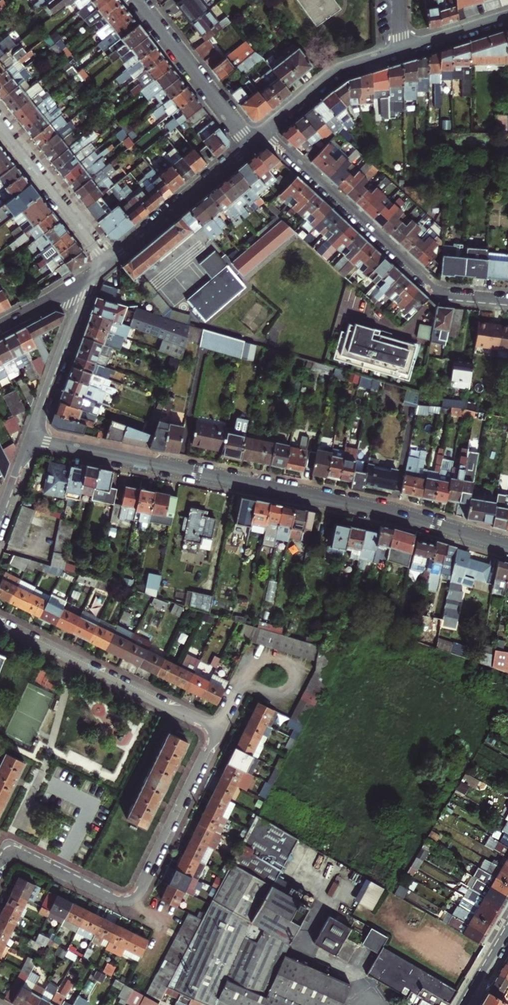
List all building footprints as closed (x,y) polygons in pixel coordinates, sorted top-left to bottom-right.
[(51,0),(21,0),(29,10),(24,13),(29,19),(44,8),(52,1),(51,0)] [(52,1),(44,8),(50,15),(68,0),(53,0),(52,1)] [(94,0),(77,0),(71,5),(77,13),(94,0)] [(109,0),(94,0),(77,13),(83,21),(84,20),(109,0)] [(97,22),(121,3),(119,1),(118,0),(109,0),(84,20),(86,23),(93,18),(96,22),(97,22)] [(181,1),(177,4),(185,14),(193,24),(210,10),(201,0),(181,0),(181,1)] [(317,27),(340,10),(333,0),(297,0),(317,27)] [(428,27),(430,26),(432,26),(440,24),(436,0),(423,0),(428,27)] [(440,24),(446,22),(456,20),(451,0),(436,0),(440,24)] [(456,20),(464,17),(462,7),(469,5),(482,1),(482,0),(451,0),(456,20)] [(102,29),(126,10),(123,6),(121,3),(97,22),(102,29)] [(41,26),(51,17),(50,15),(44,8),(29,19),(37,29),(41,26)] [(99,32),(104,40),(132,18),(129,14),(126,10),(102,29),(99,32)] [(200,32),(207,41),(221,30),(229,24),(225,18),(219,23),(210,10),(193,24),(200,32)] [(112,45),(138,25),(135,22),(132,18),(104,40),(99,44),(104,51),(112,45)] [(142,31),(138,25),(112,45),(116,50),(107,57),(112,63),(128,51),(147,37),(142,31)] [(49,36),(41,26),(37,29),(32,33),(39,43),(49,36)] [(49,36),(55,43),(60,39),(62,38),(56,30),(49,36)] [(212,47),(217,45),(226,37),(221,30),(207,41),(206,42),(195,50),(209,67),(220,80),(237,66),(254,53),(247,42),(237,49),(221,61),(221,57),(212,47)] [(469,43),(470,64),(507,64),(507,48),(507,32),(498,34),(483,39),(469,43)] [(152,43),(147,37),(128,51),(137,62),(155,47),(152,43)] [(60,39),(55,43),(61,50),(65,47),(60,39)] [(49,48),(55,56),(61,51),(55,43),(49,48)] [(470,64),(469,43),(461,46),(452,48),(453,66),(464,66),(464,79),(461,79),(462,107),(471,107),(470,64)] [(24,55),(28,52),(24,47),(14,54),(13,57),(15,58),(12,60),(6,53),(0,58),(0,74),(24,55)] [(137,62),(115,79),(119,84),(131,75),(134,80),(141,75),(163,57),(160,53),(155,47),(137,62)] [(453,79),(453,66),(452,48),(445,51),(440,52),(440,81),(453,80),(453,79)] [(290,55),(284,60),(298,77),(304,72),(311,67),(302,56),(297,50),(290,55)] [(61,51),(55,56),(61,63),(67,59),(66,58),(61,51)] [(434,54),(428,56),(428,78),(428,83),(434,83),(434,85),(435,96),(435,98),(435,106),(441,106),(440,81),(440,52),(434,54)] [(263,58),(254,53),(237,66),(244,74),(263,58)] [(24,68),(26,66),(23,62),(27,59),(24,55),(0,74),(0,86),(24,68)] [(428,78),(428,56),(422,58),(417,59),(418,78),(428,78)] [(163,57),(141,75),(137,77),(142,83),(130,92),(134,97),(142,91),(171,68),(167,62),(163,57)] [(72,65),(67,59),(61,63),(66,71),(73,66),(72,65)] [(418,81),(418,78),(417,59),(409,62),(402,64),(404,109),(404,111),(412,111),(412,92),(412,83),(418,83),(418,81)] [(298,77),(284,60),(272,70),(285,87),(292,82),(298,77)] [(72,65),(73,66),(78,73),(82,69),(76,62),(72,65)] [(404,109),(402,64),(395,66),(388,68),(390,115),(390,119),(396,118),(395,109),(404,109)] [(73,66),(66,71),(72,78),(78,73),(73,66)] [(453,66),(453,79),(461,79),(464,79),(464,66),(453,66)] [(285,87),(272,70),(270,67),(260,75),(281,102),(286,98),(291,94),(285,87)] [(24,68),(0,86),(0,98),(24,80),(34,72),(30,68),(26,71),(24,68)] [(157,94),(179,77),(175,72),(171,68),(142,91),(149,100),(157,94)] [(390,115),(388,68),(380,71),(374,73),(375,89),(381,89),(383,116),(390,115)] [(78,73),(86,84),(90,81),(82,69),(78,73)] [(366,75),(360,77),(361,94),(375,92),(375,89),(374,73),(366,75)] [(281,102),(260,75),(250,83),(272,110),(276,107),(281,102)] [(183,83),(179,77),(157,94),(160,99),(152,105),(156,111),(187,87),(183,83)] [(361,94),(360,77),(353,79),(347,81),(349,100),(359,97),(361,94)] [(428,78),(418,78),(418,81),(424,81),(424,88),(428,88),(428,83),(428,78)] [(24,80),(0,98),(4,102),(7,106),(32,86),(30,83),(28,85),(24,80)] [(38,81),(32,86),(7,106),(11,111),(13,114),(36,95),(44,89),(38,81)] [(349,100),(347,81),(346,81),(340,86),(333,92),(343,105),(349,100)] [(253,93),(248,96),(264,116),(268,113),(272,110),(250,83),(247,86),(246,86),(248,88),(249,88),(253,93)] [(178,110),(194,97),(190,92),(187,87),(156,111),(155,112),(159,118),(166,113),(166,111),(168,109),(172,115),(178,110)] [(264,116),(248,96),(242,89),(233,97),(252,121),(258,121),(260,120),(264,116)] [(350,117),(345,110),(346,108),(343,105),(333,92),(328,96),(322,101),(343,127),(347,123),(345,122),(350,117)] [(36,95),(13,114),(16,117),(18,121),(42,102),(50,96),(48,94),(40,101),(36,95)] [(198,102),(194,97),(178,110),(172,115),(171,115),(173,119),(164,126),(169,132),(175,127),(185,120),(202,107),(198,102)] [(116,111),(108,100),(103,104),(110,114),(111,115),(116,111)] [(343,127),(322,101),(317,105),(312,109),(334,136),(338,133),(343,127)] [(47,108),(42,102),(18,121),(22,126),(25,129),(50,110),(57,105),(55,102),(47,108)] [(202,107),(185,120),(207,145),(216,156),(225,149),(229,146),(229,141),(221,131),(215,136),(207,126),(201,131),(195,124),(208,114),(202,107)] [(304,115),(316,132),(319,129),(325,137),(327,135),(331,140),(334,136),(312,109),(309,112),(304,115)] [(54,115),(50,110),(25,129),(28,133),(32,138),(49,124),(45,119),(50,119),(54,115)] [(110,114),(105,119),(111,126),(116,122),(111,115),(110,114)] [(298,121),(293,125),(305,140),(316,132),(304,115),(298,121)] [(59,116),(49,124),(32,138),(34,141),(38,146),(56,132),(51,127),(53,126),(62,120),(59,116)] [(347,131),(354,123),(352,121),(350,117),(345,122),(347,123),(343,127),(347,131)] [(213,121),(207,126),(215,136),(221,131),(213,121)] [(311,148),(305,140),(293,125),(287,130),(281,135),(310,162),(317,155),(313,150),(311,148)] [(134,144),(143,137),(135,127),(126,134),(128,137),(134,144)] [(169,132),(164,136),(182,157),(195,173),(201,168),(206,164),(186,140),(181,144),(175,136),(180,133),(175,127),(169,132)] [(347,131),(343,127),(338,133),(345,139),(350,134),(347,131)] [(122,129),(116,134),(122,141),(128,137),(126,134),(122,129)] [(41,149),(44,154),(62,140),(58,135),(56,132),(38,146),(41,149)] [(54,166),(56,169),(89,143),(98,137),(95,133),(81,143),(78,140),(68,148),(50,162),(54,166)] [(128,149),(134,144),(128,137),(122,141),(128,149)] [(62,140),(44,154),(47,158),(50,162),(68,148),(62,140)] [(195,173),(182,157),(174,163),(174,159),(170,155),(168,157),(158,141),(153,145),(167,160),(185,182),(191,177),(195,173)] [(89,143),(56,169),(59,172),(62,177),(86,158),(83,154),(92,147),(89,143)] [(314,166),(319,170),(330,158),(326,154),(332,148),(327,144),(317,155),(310,162),(314,166)] [(216,156),(207,145),(199,151),(208,163),(213,159),(216,156)] [(0,147),(0,176),(14,165),(6,154),(0,147)] [(261,151),(256,155),(276,179),(277,180),(284,173),(276,164),(279,160),(265,147),(261,151)] [(355,149),(345,160),(328,178),(333,183),(336,186),(348,174),(354,168),(350,164),(360,153),(355,149)] [(336,151),(330,158),(334,161),(340,155),(336,151)] [(66,181),(68,184),(103,156),(101,154),(94,159),(90,154),(86,158),(62,177),(66,181)] [(74,191),(99,171),(96,166),(108,157),(105,154),(103,156),(68,184),(70,187),(74,191)] [(251,159),(246,163),(258,177),(264,172),(270,180),(272,178),(274,181),(276,179),(256,155),(251,159)] [(328,178),(345,160),(340,155),(334,161),(330,158),(319,170),(323,174),(328,178)] [(74,191),(80,199),(108,177),(104,172),(106,170),(108,170),(112,168),(111,166),(120,159),(118,157),(99,171),(74,191)] [(149,166),(145,160),(138,166),(142,172),(149,166)] [(166,172),(159,177),(172,193),(179,187),(185,182),(167,160),(160,165),(166,172)] [(341,190),(345,195),(363,176),(373,165),(368,161),(352,178),(348,174),(336,186),(341,190)] [(237,171),(254,191),(264,184),(258,177),(246,163),(242,167),(237,171)] [(480,163),(469,163),(469,176),(479,176),(480,163)] [(124,164),(120,167),(126,175),(130,172),(131,172),(124,164)] [(0,176),(0,192),(22,175),(18,170),(14,165),(0,176)] [(373,165),(363,176),(368,180),(377,169),(373,165)] [(106,191),(114,185),(122,179),(126,175),(120,167),(116,171),(120,176),(112,182),(108,177),(80,199),(83,203),(86,207),(106,191)] [(227,179),(246,202),(249,205),(254,201),(258,206),(263,202),(257,195),(254,191),(237,171),(232,174),(227,179)] [(122,179),(124,182),(132,176),(130,172),(126,175),(122,179)] [(172,193),(159,177),(155,172),(147,178),(151,183),(164,199),(168,196),(172,193)] [(292,172),(280,184),(285,189),(297,177),(292,172)] [(358,207),(363,211),(380,192),(390,181),(381,173),(366,190),(354,203),(358,207)] [(0,192),(0,207),(30,184),(26,179),(22,175),(0,192)] [(363,176),(345,195),(350,199),(354,203),(366,190),(362,187),(368,180),(363,176)] [(290,193),(294,197),(306,185),(301,181),(297,177),(285,189),(278,197),(280,198),(282,197),(284,199),(290,193)] [(122,179),(114,185),(120,192),(124,198),(141,218),(146,214),(149,212),(137,197),(135,197),(132,199),(126,193),(131,189),(124,182),(122,179)] [(246,202),(227,179),(223,182),(218,187),(240,214),(244,218),(249,214),(241,206),(246,202)] [(140,185),(145,191),(157,205),(162,201),(164,199),(151,183),(146,187),(142,183),(140,185)] [(12,217),(20,211),(39,196),(35,191),(30,184),(0,207),(0,227),(12,217)] [(257,195),(267,187),(264,184),(254,191),(257,195)] [(280,184),(272,193),(276,198),(278,197),(285,189),(280,184)] [(118,194),(120,192),(114,185),(106,191),(134,225),(138,221),(141,218),(124,198),(122,200),(118,194)] [(306,185),(294,197),(298,201),(293,207),(297,211),(314,193),(310,189),(306,185)] [(240,214),(218,187),(213,190),(208,195),(221,211),(227,206),(229,209),(229,210),(235,217),(237,216),(238,216),(240,214)] [(134,225),(106,191),(86,207),(98,223),(110,238),(117,239),(134,225)] [(157,205),(145,191),(137,197),(149,212),(153,208),(157,205)] [(380,192),(363,211),(367,214),(372,219),(383,206),(379,202),(385,196),(380,192)] [(268,208),(271,204),(276,198),(272,193),(263,202),(268,208)] [(314,193),(297,211),(295,213),(306,219),(311,213),(323,201),(319,197),(314,193)] [(204,198),(198,203),(221,230),(224,228),(223,227),(225,225),(219,218),(218,217),(216,215),(221,211),(208,195),(204,198)] [(11,233),(16,240),(52,212),(46,205),(39,196),(20,211),(29,223),(21,229),(19,227),(11,233)] [(323,201),(311,213),(316,217),(310,223),(315,227),(332,209),(327,205),(323,201)] [(193,207),(188,211),(202,227),(207,223),(209,225),(209,226),(215,233),(218,231),(219,232),(221,230),(198,203),(193,207)] [(281,212),(271,204),(268,208),(277,216),(281,212)] [(387,209),(383,206),(372,219),(375,222),(380,227),(397,208),(392,204),(387,209)] [(416,205),(413,209),(422,217),(425,214),(416,205)] [(402,213),(397,208),(380,227),(385,231),(389,235),(401,222),(397,219),(402,213)] [(329,229),(340,217),(336,213),(332,209),(315,227),(319,232),(325,225),(329,229)] [(20,211),(12,217),(19,227),(21,229),(29,223),(20,211)] [(202,227),(188,211),(182,217),(192,231),(194,234),(202,227)] [(37,240),(59,222),(56,217),(52,212),(16,240),(10,244),(15,249),(30,238),(29,236),(32,233),(37,240)] [(178,242),(192,231),(182,217),(175,222),(143,249),(121,266),(133,280),(140,274),(146,269),(148,272),(181,245),(178,242)] [(345,221),(340,217),(329,229),(333,233),(327,239),(332,243),(349,225),(345,221)] [(232,263),(223,253),(220,257),(213,249),(197,262),(212,280),(187,301),(186,301),(204,322),(205,322),(205,321),(245,287),(246,287),(235,275),(239,272),(243,276),(295,233),(294,232),(282,220),(270,230),(261,238),(232,263)] [(298,227),(289,220),(285,224),(294,232),(298,227)] [(404,226),(401,222),(389,235),(394,239),(398,243),(415,224),(410,220),(404,226)] [(418,221),(415,224),(398,243),(403,247),(407,251),(423,233),(426,230),(418,221)] [(59,222),(37,240),(28,247),(29,249),(33,246),(39,253),(51,244),(52,244),(60,238),(59,237),(66,231),(64,227),(59,222)] [(434,222),(430,226),(439,234),(442,237),(442,230),(434,222)] [(323,235),(329,229),(325,225),(319,232),(323,235)] [(349,225),(332,243),(341,251),(358,233),(354,229),(349,225)] [(257,234),(261,238),(270,230),(266,226),(257,234)] [(307,235),(298,227),(294,232),(295,233),(303,240),(307,235)] [(333,233),(329,229),(323,235),(327,239),(333,233)] [(42,267),(75,241),(71,236),(66,231),(59,237),(60,238),(52,244),(51,244),(39,253),(44,259),(36,265),(39,270),(42,267)] [(334,268),(338,272),(367,241),(363,238),(358,233),(341,251),(345,255),(343,257),(334,268)] [(423,233),(407,251),(411,255),(416,259),(432,241),(423,233)] [(316,243),(308,235),(307,235),(303,240),(312,248),(316,243)] [(332,243),(327,239),(324,243),(328,248),(332,243)] [(54,263),(59,269),(82,251),(78,246),(75,241),(42,267),(44,270),(54,263)] [(367,241),(338,272),(344,277),(356,265),(359,268),(376,250),(372,246),(367,241)] [(441,249),(432,241),(416,259),(423,266),(430,272),(439,262),(434,257),(441,249)] [(465,260),(466,257),(466,243),(454,242),(454,245),(443,244),(443,255),(441,274),(447,274),(453,275),(453,274),(464,275),(465,260)] [(321,256),(329,264),(335,258),(327,250),(321,256)] [(367,276),(384,258),(380,254),(376,250),(359,268),(356,271),(364,279),(367,276)] [(68,274),(85,263),(86,256),(82,251),(59,269),(57,270),(61,278),(68,274)] [(480,259),(466,257),(465,260),(464,275),(474,276),(474,277),(476,277),(486,279),(488,261),(488,252),(481,252),(480,259)] [(488,252),(488,261),(486,279),(494,279),(498,280),(498,278),(507,279),(507,262),(495,260),(496,253),(488,252)] [(384,258),(367,276),(376,284),(392,265),(389,262),(384,258)] [(2,276),(9,271),(4,265),(0,269),(0,275),(2,276)] [(384,292),(402,274),(397,270),(392,265),(376,284),(378,286),(384,292)] [(133,280),(164,318),(189,325),(191,316),(170,310),(140,274),(133,280)] [(399,294),(410,282),(406,278),(402,274),(384,292),(393,300),(399,294)] [(397,304),(402,308),(419,290),(415,286),(410,282),(399,294),(403,298),(397,304)] [(365,296),(373,304),(377,300),(370,294),(378,286),(376,284),(365,296)] [(97,298),(126,307),(130,296),(102,286),(99,294),(97,298)] [(11,307),(2,289),(0,290),(0,312),(5,310),(11,307)] [(400,328),(428,298),(424,295),(419,290),(402,308),(406,312),(405,314),(396,324),(400,328)] [(92,313),(131,327),(136,312),(126,308),(126,307),(97,298),(92,313)] [(373,304),(380,310),(384,307),(377,300),(373,304)] [(189,325),(164,318),(136,307),(135,310),(126,307),(126,308),(136,312),(131,327),(163,338),(186,347),(189,325)] [(442,357),(447,335),(452,308),(445,308),(438,307),(428,354),(442,357)] [(457,337),(462,309),(457,309),(452,308),(447,335),(457,337)] [(26,328),(32,339),(48,331),(39,354),(45,366),(65,315),(60,313),(55,312),(41,320),(26,328)] [(89,320),(87,324),(124,338),(126,339),(131,327),(92,313),(89,320)] [(488,324),(478,322),(475,346),(497,349),(500,325),(488,324)] [(341,330),(332,359),(408,381),(414,360),(412,359),(416,345),(378,334),(379,330),(348,323),(346,332),(341,330)] [(124,338),(87,324),(85,331),(83,336),(110,346),(120,350),(124,338)] [(426,325),(420,324),(417,338),(429,340),(432,327),(426,325)] [(500,325),(497,349),(496,358),(507,360),(507,352),(507,326),(500,325)] [(20,331),(14,334),(29,363),(32,361),(31,358),(32,358),(28,352),(36,348),(32,339),(26,328),(20,331)] [(205,330),(201,347),(242,359),(246,342),(205,330)] [(9,337),(3,339),(14,359),(20,356),(25,365),(26,368),(25,369),(30,379),(36,377),(29,363),(14,334),(9,337)] [(79,346),(113,358),(122,362),(123,359),(107,353),(110,346),(83,336),(81,341),(79,346)] [(186,347),(163,338),(158,350),(181,358),(186,347)] [(6,372),(14,368),(15,370),(13,372),(31,406),(34,398),(18,369),(17,366),(14,359),(3,339),(0,341),(0,361),(6,372)] [(78,351),(76,356),(109,368),(113,358),(79,346),(78,351)] [(33,357),(42,375),(45,366),(39,354),(33,357)] [(14,359),(17,366),(20,364),(22,367),(25,365),(20,356),(14,359)] [(109,368),(76,356),(74,361),(72,366),(101,377),(108,379),(111,371),(113,372),(114,370),(109,368)] [(450,386),(469,388),(472,362),(462,361),(454,360),(450,386)] [(7,375),(6,372),(0,361),(0,379),(0,378),(4,377),(5,379),(2,381),(8,393),(14,389),(7,375)] [(68,378),(96,388),(101,390),(102,386),(99,385),(100,383),(99,383),(101,377),(72,366),(70,372),(68,378)] [(66,384),(63,389),(108,406),(109,402),(97,398),(94,395),(96,388),(68,378),(66,384)] [(176,389),(171,387),(170,390),(163,409),(170,412),(176,389)] [(3,395),(13,415),(24,410),(14,389),(8,393),(3,395)] [(59,401),(97,415),(98,415),(101,408),(110,411),(112,407),(108,406),(63,389),(62,395),(59,401)] [(420,393),(406,389),(404,402),(418,404),(420,393)] [(93,427),(97,415),(59,401),(57,408),(55,414),(86,425),(93,427)] [(443,408),(447,408),(452,409),(464,410),(466,410),(467,403),(444,401),(443,408)] [(417,405),(416,414),(427,415),(428,412),(429,406),(417,405)] [(464,410),(452,409),(450,416),(462,417),(464,410)] [(51,424),(56,428),(66,430),(83,434),(86,425),(55,414),(51,424)] [(13,415),(3,421),(9,434),(20,429),(13,415)] [(113,421),(105,439),(111,440),(120,442),(128,426),(113,421)] [(157,424),(151,421),(147,432),(153,434),(157,424)] [(164,451),(167,435),(169,424),(158,421),(157,424),(153,434),(153,435),(149,448),(157,449),(164,451)] [(208,448),(222,451),(227,428),(198,422),(196,432),(195,432),(194,435),(195,435),(193,445),(208,448)] [(178,454),(181,438),(184,427),(169,424),(167,435),(164,451),(171,452),(178,454)] [(128,426),(120,442),(133,444),(149,448),(153,435),(128,426)] [(235,430),(227,428),(222,451),(221,455),(232,457),(241,459),(246,436),(235,434),(235,430)] [(246,436),(241,459),(254,462),(270,465),(275,443),(275,439),(270,438),(269,441),(246,436)] [(299,449),(289,448),(285,468),(295,471),(302,472),(309,438),(301,437),(299,449)] [(11,438),(0,444),(10,463),(16,447),(11,438)] [(459,503),(470,439),(465,438),(459,468),(453,467),(451,475),(446,500),(452,501),(459,503)] [(481,441),(470,439),(459,503),(464,504),(469,505),(471,496),(473,496),(474,492),(472,491),(473,483),(470,482),(472,473),(473,469),(470,468),(472,455),(478,456),(481,441)] [(289,446),(275,443),(270,465),(277,467),(285,468),(289,448),(289,446)] [(339,479),(345,446),(346,445),(338,443),(337,450),(332,449),(331,454),(327,477),(332,478),(339,479)] [(10,463),(0,444),(0,474),(1,476),(3,480),(10,463)] [(358,449),(345,446),(339,479),(345,481),(351,482),(358,449)] [(363,485),(367,465),(369,458),(361,457),(362,450),(358,449),(351,482),(349,489),(355,490),(362,492),(363,485)] [(316,450),(316,453),(313,469),(312,474),(320,476),(327,477),(331,454),(316,450)] [(313,469),(316,453),(309,452),(306,467),(313,469)] [(409,495),(413,472),(410,471),(413,452),(408,452),(400,494),(403,494),(409,495)] [(45,493),(65,497),(71,467),(51,463),(48,477),(45,493)] [(86,465),(85,470),(81,491),(93,494),(99,468),(93,467),(86,465)] [(396,471),(367,465),(363,485),(379,488),(392,491),(396,471)] [(71,467),(65,497),(79,499),(81,491),(85,470),(78,469),(71,467)] [(109,470),(99,468),(93,494),(92,499),(114,504),(117,488),(110,487),(114,471),(109,470)] [(434,501),(440,470),(438,469),(437,472),(427,471),(427,474),(422,498),(428,500),(434,501)] [(443,470),(440,470),(434,501),(439,502),(446,503),(446,500),(451,475),(442,473),(443,470)] [(413,472),(409,495),(417,497),(422,498),(427,474),(413,472)] [(114,504),(111,521),(118,523),(119,518),(124,519),(124,517),(134,519),(136,511),(140,489),(133,488),(126,486),(122,505),(114,504)] [(487,488),(485,501),(475,499),(475,496),(473,496),(471,496),(469,505),(467,519),(474,521),(481,522),(487,524),(493,525),(498,496),(499,490),(487,488)] [(148,491),(140,489),(136,511),(141,512),(139,521),(140,521),(139,529),(145,531),(147,523),(148,523),(149,519),(155,492),(148,491)] [(155,492),(149,519),(171,524),(177,497),(165,494),(155,492)] [(498,496),(493,525),(492,527),(502,530),(507,532),(507,497),(498,496)] [(251,524),(255,500),(248,498),(241,497),(239,505),(238,507),(231,506),(227,525),(235,526),(234,532),(248,535),(249,530),(251,524)] [(251,524),(265,526),(270,503),(263,502),(255,500),(251,524)] [(276,539),(282,506),(277,504),(270,503),(265,526),(265,529),(262,545),(274,547),(276,539)] [(39,504),(36,510),(60,519),(61,512),(39,504)] [(20,515),(10,543),(22,548),(36,510),(23,506),(20,515)] [(289,507),(282,506),(276,539),(288,541),(289,537),(295,508),(289,507)] [(199,510),(191,508),(189,518),(185,518),(183,529),(187,530),(185,540),(201,544),(200,548),(210,550),(212,539),(216,519),(206,517),(202,516),(203,511),(199,510)] [(295,508),(289,537),(308,541),(315,512),(305,510),(295,508)] [(62,519),(52,566),(58,568),(63,570),(65,570),(75,522),(62,519)] [(251,524),(249,530),(261,532),(262,529),(265,529),(265,526),(251,524)] [(345,549),(350,527),(343,526),(335,524),(329,554),(344,557),(345,549)] [(381,526),(379,533),(376,550),(374,562),(379,563),(380,556),(378,554),(379,552),(388,554),(388,553),(390,547),(393,528),(387,527),(381,526)] [(350,558),(358,560),(364,530),(357,529),(350,527),(345,549),(352,551),(350,558)] [(393,528),(390,547),(411,553),(414,535),(405,532),(393,528)] [(364,530),(358,560),(357,569),(364,571),(368,548),(376,550),(379,533),(372,532),(364,530)] [(427,583),(435,545),(425,543),(416,541),(411,569),(424,572),(422,582),(427,583)] [(441,574),(447,544),(443,543),(436,541),(435,545),(427,583),(433,584),(434,577),(432,576),(433,572),(441,574)] [(447,544),(441,574),(440,578),(451,580),(457,549),(457,547),(447,544)] [(390,547),(388,553),(410,559),(411,553),(390,547)] [(457,549),(451,580),(443,619),(441,625),(456,628),(461,610),(458,609),(459,602),(462,602),(465,592),(462,591),(463,585),(473,588),(476,579),(493,584),(498,559),(492,558),(490,565),(475,561),(468,559),(470,553),(464,551),(457,549)] [(469,558),(489,563),(491,558),(471,553),(469,558)] [(31,560),(14,555),(10,563),(25,570),(31,560)] [(507,581),(507,575),(507,562),(504,561),(498,559),(493,584),(503,587),(501,595),(504,596),(507,581)] [(31,560),(25,570),(32,574),(36,566),(44,569),(46,565),(31,560)] [(10,602),(21,579),(6,572),(0,583),(0,597),(2,598),(10,602)] [(25,609),(36,586),(21,579),(10,602),(17,605),(25,609)] [(98,580),(95,587),(113,592),(116,585),(98,580)] [(493,584),(492,593),(501,595),(503,587),(493,584)] [(51,594),(36,586),(25,609),(32,613),(40,617),(51,594)] [(213,596),(192,592),(189,607),(209,613),(213,596)] [(51,594),(40,617),(47,620),(55,624),(63,608),(66,601),(51,594)] [(168,604),(154,597),(151,604),(164,611),(168,604)] [(437,602),(434,616),(440,617),(443,603),(437,602)] [(184,609),(175,604),(170,613),(179,617),(184,609)] [(80,617),(63,608),(55,624),(62,628),(72,632),(80,617)] [(100,619),(83,610),(80,617),(97,625),(100,619)] [(132,614),(125,610),(120,620),(127,623),(132,614)] [(235,615),(234,620),(238,622),(245,624),(247,618),(235,615)] [(505,632),(507,617),(501,616),(498,631),(505,632)] [(97,625),(80,617),(72,632),(80,636),(89,641),(97,625)] [(382,623),(362,617),(361,623),(381,629),(382,623)] [(428,634),(418,631),(417,635),(416,641),(437,648),(441,625),(443,619),(434,617),(431,632),(428,634)] [(117,627),(100,619),(97,625),(113,633),(116,628),(117,627)] [(263,629),(270,631),(271,623),(259,620),(257,627),(263,629)] [(271,623),(270,631),(277,633),(282,635),(284,626),(271,623)] [(239,637),(249,640),(256,627),(246,624),(239,637)] [(97,645),(106,649),(113,633),(97,625),(89,641),(97,645)] [(258,643),(263,629),(257,627),(256,627),(249,640),(258,643)] [(133,636),(116,628),(113,633),(130,642),(133,636)] [(417,635),(396,628),(395,634),(416,641),(417,635)] [(270,631),(263,629),(258,643),(266,645),(270,631)] [(273,648),(277,633),(270,631),(266,645),(273,648)] [(122,657),(130,642),(113,633),(106,649),(114,653),(122,657)] [(280,650),(284,635),(282,635),(277,633),(273,648),(280,650)] [(133,636),(130,642),(122,657),(131,662),(139,666),(147,650),(150,643),(134,635),(133,636)] [(280,650),(287,652),(292,637),(284,635),(280,650)] [(292,637),(287,652),(294,654),(299,640),(292,637)] [(294,654),(302,656),(306,642),(299,640),(294,654)] [(309,658),(313,644),(306,642),(302,656),(309,658)] [(309,658),(316,661),(321,646),(313,644),(309,658)] [(342,653),(325,647),(321,646),(316,661),(315,672),(329,679),(342,653)] [(494,650),(483,647),(479,663),(490,666),(494,650)] [(164,658),(147,650),(139,666),(147,670),(156,674),(164,659),(164,658)] [(491,666),(507,672),(507,654),(494,651),(491,666)] [(219,658),(210,653),(205,663),(215,667),(219,658)] [(179,685),(186,689),(194,674),(200,662),(185,654),(179,666),(171,682),(179,685)] [(164,678),(171,682),(179,666),(164,659),(156,674),(164,678)] [(329,679),(315,672),(312,678),(325,685),(329,679)] [(195,693),(201,697),(209,681),(194,674),(186,689),(195,693)] [(212,674),(209,681),(225,689),(226,686),(228,682),(212,674)] [(312,678),(308,685),(322,692),(325,685),(312,678)] [(209,701),(217,704),(225,689),(209,681),(201,697),(209,701)] [(322,692),(308,685),(305,691),(318,699),(322,692)] [(318,699),(305,691),(301,698),(315,705),(318,699)] [(301,698),(298,705),(311,712),(315,705),(301,698)] [(278,712),(258,702),(255,709),(251,718),(271,728),(278,712)] [(298,705),(294,711),(308,718),(311,712),(298,705)] [(294,711),(291,718),(304,725),(308,718),(294,711)] [(258,740),(264,743),(272,728),(271,728),(251,718),(247,725),(243,733),(258,740)] [(304,725),(291,718),(287,726),(294,730),(290,737),(296,740),(304,725)] [(169,733),(147,776),(166,785),(176,764),(187,742),(169,733)] [(236,748),(251,756),(258,740),(243,733),(239,740),(236,748)] [(291,750),(296,740),(290,737),(286,747),(291,750)] [(257,759),(264,743),(258,740),(251,756),(255,758),(257,759)] [(228,763),(243,771),(251,756),(236,748),(232,755),(228,763)] [(0,764),(0,798),(5,800),(13,784),(24,761),(6,752),(0,764)] [(251,756),(243,771),(247,773),(255,758),(251,756)] [(280,771),(285,761),(280,759),(275,768),(280,771)] [(243,771),(228,763),(225,770),(221,778),(236,786),(243,771)] [(273,785),(277,776),(272,774),(268,783),(273,785)] [(155,808),(166,785),(147,776),(134,804),(126,818),(145,828),(155,808)] [(213,794),(228,801),(236,786),(221,778),(217,786),(213,794)] [(270,789),(265,786),(261,794),(266,797),(270,789)] [(210,800),(206,808),(221,816),(228,801),(213,794),(210,800)] [(227,819),(235,804),(228,801),(221,816),(227,819)] [(221,816),(206,808),(202,815),(198,824),(213,831),(221,816)] [(220,834),(227,819),(221,816),(213,831),(220,834)] [(349,985),(283,955),(296,931),(309,907),(271,886),(297,839),(256,817),(202,920),(198,927),(195,933),(191,940),(188,947),(185,953),(181,960),(177,967),(174,973),(171,980),(167,987),(179,993),(190,998),(201,1003),(203,1003),(206,1004),(340,1004),(349,985)] [(505,821),(500,830),(503,832),(507,835),(507,822),(505,821)] [(213,831),(198,824),(194,831),(191,839),(210,849),(212,849),(220,834),(213,831)] [(503,832),(498,842),(507,847),(507,835),(503,832)] [(507,859),(507,860),(507,847),(498,842),(489,837),(484,846),(507,859)] [(210,849),(191,839),(187,845),(183,854),(203,864),(210,849)] [(421,848),(415,857),(420,860),(422,861),(428,852),(421,848)] [(205,865),(203,864),(183,854),(180,861),(176,869),(198,879),(205,865)] [(415,870),(420,860),(415,857),(410,867),(415,870)] [(507,859),(502,866),(493,861),(491,863),(507,872),(507,860),(507,859)] [(507,885),(507,872),(491,863),(487,860),(481,870),(507,885)] [(169,884),(184,891),(186,886),(193,889),(198,879),(176,869),(172,877),(169,884)] [(481,870),(476,879),(507,897),(507,885),(481,870)] [(11,892),(26,900),(33,903),(40,887),(19,877),(15,884),(11,892)] [(502,907),(505,903),(507,898),(507,897),(476,879),(473,877),(467,887),(470,889),(502,907)] [(365,879),(354,900),(372,910),(384,889),(365,879)] [(176,907),(184,891),(169,884),(165,892),(161,900),(176,907)] [(399,885),(393,894),(402,899),(407,890),(399,885)] [(470,889),(465,898),(497,916),(499,912),(502,907),(470,889)] [(47,917),(47,916),(57,896),(53,894),(48,891),(38,912),(47,917)] [(23,907),(26,900),(11,892),(8,899),(4,907),(19,915),(27,918),(30,911),(23,907)] [(57,896),(47,916),(62,924),(72,903),(66,900),(57,896)] [(459,907),(491,926),(494,921),(497,916),(465,898),(459,907)] [(76,932),(87,911),(80,907),(72,903),(62,924),(61,925),(76,932)] [(19,915),(4,907),(0,915),(0,916),(0,924),(12,930),(19,915)] [(489,930),(491,926),(459,907),(454,916),(486,935),(489,930)] [(95,914),(87,911),(76,932),(91,940),(102,918),(95,914)] [(202,920),(188,913),(185,920),(198,927),(202,920)] [(443,922),(481,944),(483,939),(486,935),(454,916),(448,913),(443,922)] [(351,929),(329,916),(314,942),(335,955),(351,929)] [(102,918),(91,940),(90,942),(98,947),(99,945),(106,949),(117,926),(110,922),(102,918)] [(198,927),(185,920),(181,927),(195,933),(198,927)] [(4,945),(12,930),(0,924),(0,943),(4,945)] [(125,929),(117,926),(106,949),(121,956),(122,954),(132,933),(125,929)] [(57,934),(41,927),(38,933),(53,941),(55,937),(57,934)] [(195,933),(181,927),(178,933),(191,940),(195,933)] [(122,954),(137,962),(148,941),(140,937),(132,933),(122,954)] [(191,940),(178,933),(174,940),(188,947),(191,940)] [(35,941),(45,945),(47,939),(38,935),(35,941)] [(70,945),(55,937),(53,941),(60,944),(68,949),(70,945)] [(41,944),(30,939),(27,945),(38,950),(41,944)] [(188,947),(174,940),(171,947),(185,953),(188,947)] [(60,944),(54,954),(63,959),(65,956),(69,950),(68,949),(60,944)] [(78,950),(70,945),(68,949),(69,950),(76,954),(78,950)] [(185,953),(171,947),(168,953),(181,960),(185,953)] [(382,947),(367,974),(407,998),(410,992),(421,998),(418,1004),(449,1004),(457,991),(382,947)] [(87,948),(82,958),(88,961),(93,951),(87,948)] [(76,954),(69,950),(65,956),(74,961),(78,955),(76,954)] [(168,953),(164,960),(177,967),(181,960),(168,953)] [(37,961),(28,957),(21,972),(28,976),(36,962),(37,961)] [(177,967),(164,960),(160,967),(174,973),(177,967)] [(39,977),(34,974),(40,964),(36,962),(28,976),(11,1004),(14,1004),(24,1004),(39,977)] [(504,963),(501,968),(497,974),(507,981),(507,965),(504,963)] [(110,964),(105,973),(111,976),(115,967),(110,964)] [(160,967),(157,973),(171,980),(174,973),(160,967)] [(98,970),(94,976),(102,981),(105,974),(98,970)] [(28,976),(21,972),(5,1000),(11,1004),(28,976)] [(171,980),(157,973),(153,980),(167,987),(171,980)] [(497,974),(492,983),(487,992),(507,1003),(507,1004),(507,981),(497,974)] [(47,986),(42,983),(45,978),(41,975),(39,977),(24,1004),(36,1004),(47,986)] [(65,997),(73,983),(75,980),(70,977),(57,999),(53,997),(48,1004),(60,1004),(65,997)] [(133,989),(115,979),(113,983),(122,988),(116,1000),(119,1002),(118,1004),(120,1004),(124,1004),(126,1002),(133,989)] [(153,980),(150,987),(164,993),(164,992),(167,987),(153,980)] [(53,997),(58,988),(49,982),(47,986),(36,1004),(48,1004),(53,997)] [(78,986),(73,983),(65,997),(68,998),(70,995),(72,996),(78,986)] [(164,993),(150,987),(146,993),(160,1000),(164,993)] [(164,992),(176,998),(179,993),(167,987),(164,992)] [(126,1002),(131,1004),(158,1004),(159,1003),(133,989),(126,1002)] [(507,1003),(487,992),(483,999),(479,1004),(506,1004),(507,1003)] [(175,1000),(186,1004),(187,1004),(190,998),(179,993),(176,998),(175,1000)] [(73,1004),(84,1004),(87,999),(79,994),(73,1004)] [(72,996),(70,995),(68,998),(65,997),(60,1004),(66,1004),(72,996)]
